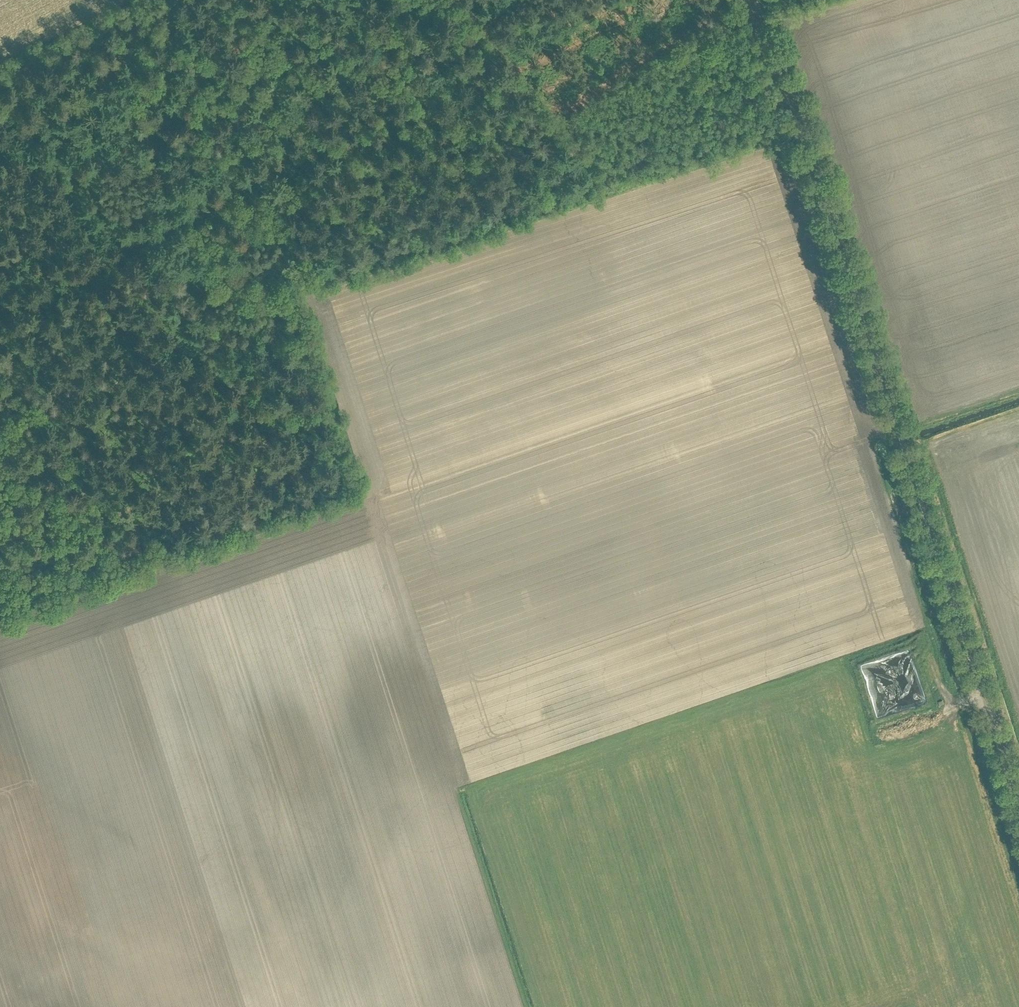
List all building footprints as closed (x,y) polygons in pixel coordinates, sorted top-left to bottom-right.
[(905,687),(904,684),(883,687),(886,708),(897,707),(896,698),(902,698),(901,688),(905,687)] [(882,740),(889,738),(886,728),(879,731),(882,740)]
